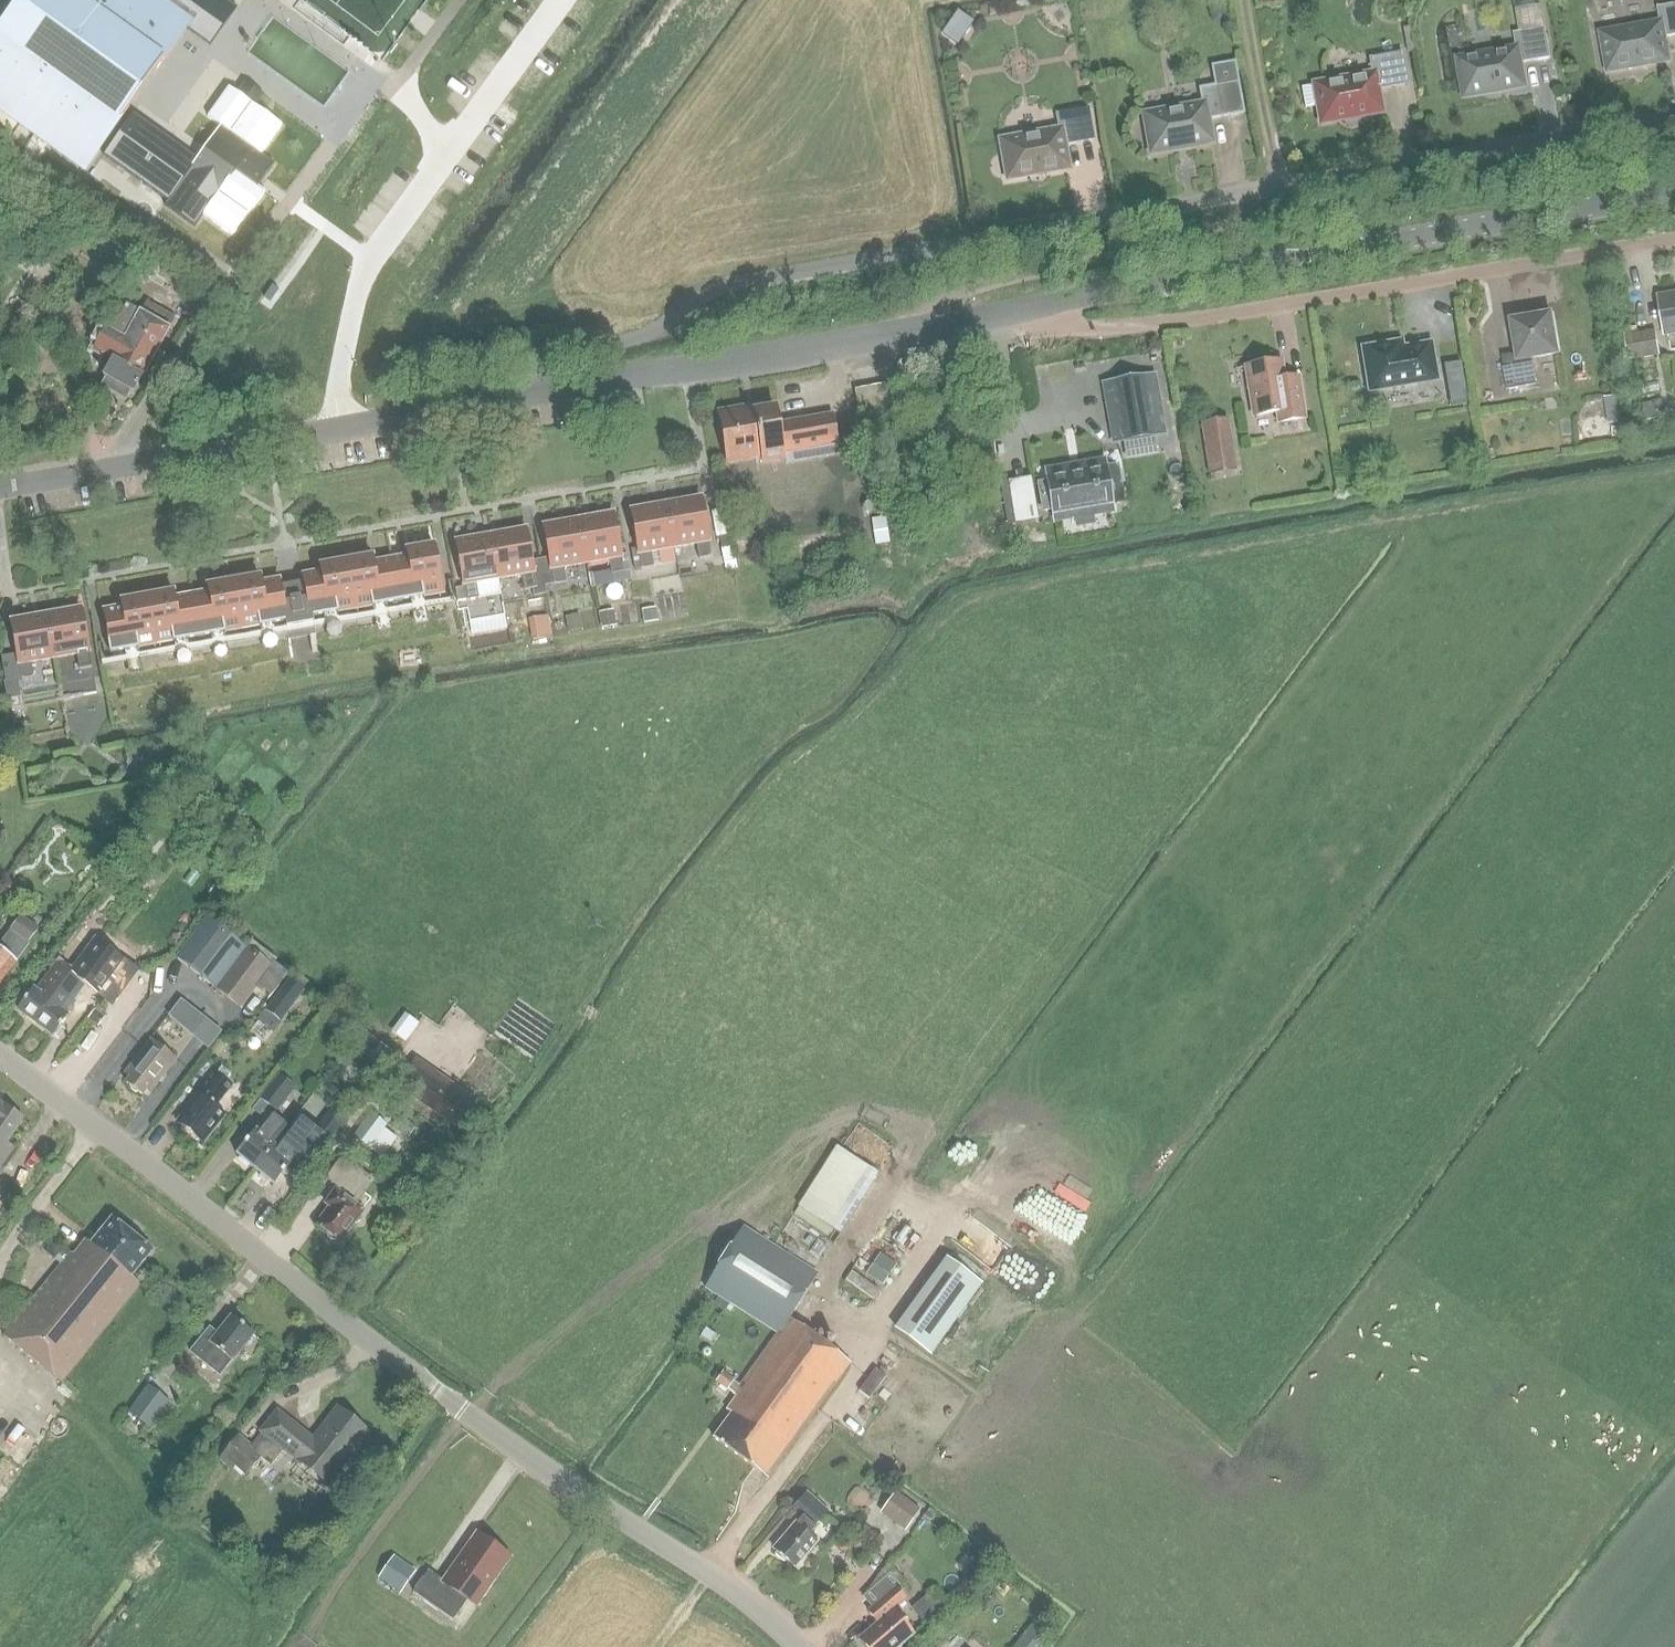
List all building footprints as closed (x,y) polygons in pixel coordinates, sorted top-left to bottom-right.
[(81,171),(92,155),(94,156),(129,108),(136,98),(138,96),(145,85),(147,83),(154,73),(183,33),(204,48),(231,7),(221,0),(21,0),(0,29),(0,113),(81,171)] [(1602,34),(1609,71),(1633,67),(1634,67),(1634,66),(1643,64),(1643,65),(1644,65),(1667,60),(1663,38),(1674,36),(1674,4),(1657,8),(1660,24),(1602,34)] [(1209,13),(1212,23),(1218,27),(1224,25),(1227,19),(1225,9),(1218,5),(1212,7),(1209,13)] [(1520,32),(1545,28),(1541,6),(1516,10),(1520,32)] [(955,16),(944,31),(956,39),(967,24),(955,16)] [(1403,29),(1407,53),(1414,52),(1410,28),(1403,29)] [(1520,64),(1550,58),(1545,28),(1520,32),(1513,34),(1516,50),(1458,60),(1465,96),(1489,92),(1489,93),(1490,93),(1490,92),(1499,90),(1499,91),(1500,91),(1500,90),(1524,86),(1520,64)] [(1356,116),(1380,112),(1376,89),(1407,84),(1401,53),(1370,59),(1372,75),(1315,85),(1314,84),(1301,86),(1304,106),(1318,104),(1321,122),(1345,118),(1346,118),(1346,117),(1355,116),(1356,116)] [(133,113),(105,152),(170,199),(164,206),(195,228),(203,216),(232,236),(265,190),(257,185),(274,162),(261,153),(281,126),(254,106),(263,94),(243,81),(235,93),(227,87),(206,117),(221,127),(192,168),(143,133),(150,125),(133,113)] [(1145,116),(1151,152),(1175,148),(1176,148),(1176,147),(1185,146),(1186,147),(1186,146),(1210,142),(1206,119),(1243,113),(1238,82),(1200,89),(1202,105),(1145,116)] [(1004,157),(1001,158),(1004,174),(1007,174),(1008,178),(1032,174),(1033,174),(1033,173),(1042,172),(1043,172),(1067,167),(1063,145),(1093,140),(1088,109),(1056,115),(1059,131),(1001,141),(1004,157)] [(1660,298),(1666,334),(1674,333),(1674,295),(1660,298)] [(130,396),(169,329),(175,318),(146,302),(140,312),(138,311),(138,312),(125,305),(112,331),(105,328),(92,350),(104,357),(100,364),(107,368),(102,377),(106,379),(102,387),(124,399),(127,394),(130,396)] [(1502,357),(1508,390),(1536,385),(1532,358),(1556,354),(1550,316),(1513,323),(1518,354),(1502,357)] [(1658,357),(1654,331),(1623,335),(1627,362),(1658,357)] [(1401,341),(1361,348),(1369,394),(1438,383),(1431,343),(1403,348),(1401,341)] [(1280,361),(1234,369),(1234,370),(1246,368),(1253,416),(1275,412),(1277,423),(1305,418),(1299,377),(1283,379),(1280,361)] [(1444,366),(1448,387),(1464,384),(1461,363),(1444,366)] [(1121,439),(1155,433),(1146,379),(1112,385),(1121,439)] [(881,386),(885,413),(899,410),(894,383),(881,386)] [(885,413),(881,386),(867,388),(872,415),(885,413)] [(854,390),(859,417),(872,415),(867,388),(854,390)] [(1616,397),(1605,399),(1606,410),(1618,409),(1616,397)] [(1652,421),(1667,418),(1664,401),(1649,404),(1652,421)] [(783,452),(778,426),(775,410),(762,412),(761,407),(719,414),(727,462),(761,456),(762,462),(784,459),(783,452)] [(825,445),(836,443),(832,417),(778,426),(783,452),(825,445)] [(1201,424),(1209,475),(1237,471),(1229,419),(1201,424)] [(1048,476),(1055,515),(1110,506),(1103,467),(1048,476)] [(1010,497),(1014,523),(1025,521),(1020,496),(1010,497)] [(711,558),(701,498),(666,505),(674,548),(696,544),(699,560),(711,558)] [(674,548),(666,505),(631,511),(637,549),(641,570),(654,568),(651,552),(674,548)] [(621,555),(613,514),(578,520),(586,564),(609,560),(611,575),(624,573),(621,555)] [(888,514),(873,515),(875,542),(890,541),(888,514)] [(586,564),(578,520),(543,527),(549,559),(554,586),(566,584),(563,568),(586,564)] [(532,562),(526,530),(491,536),(498,579),(521,575),(524,591),(536,589),(532,562)] [(721,550),(723,563),(733,561),(731,548),(729,548),(727,535),(720,537),(722,549),(721,550)] [(498,579),(491,536),(456,542),(464,588),(466,599),(466,601),(479,599),(476,583),(498,579)] [(442,594),(434,546),(410,550),(411,557),(374,563),(372,557),(320,566),(321,573),(303,576),(304,582),(280,587),(279,580),(261,583),(260,577),(207,586),(209,593),(175,599),(174,592),(121,602),(122,608),(104,611),(111,653),(285,622),(286,629),(313,624),(312,617),(442,594)] [(635,571),(641,570),(637,549),(631,550),(635,571)] [(627,554),(621,555),(624,573),(630,572),(627,554)] [(545,587),(554,586),(549,559),(540,561),(545,587)] [(540,561),(532,562),(536,589),(532,590),(534,597),(546,595),(540,561)] [(457,601),(466,599),(464,588),(455,589),(457,601)] [(508,603),(472,605),(474,630),(509,628),(508,603)] [(81,609),(46,615),(54,658),(76,654),(79,670),(92,668),(81,609)] [(535,636),(554,634),(551,612),(533,614),(535,636)] [(643,614),(645,624),(658,623),(657,612),(643,614)] [(599,617),(601,629),(616,627),(614,614),(599,617)] [(54,658),(46,615),(11,621),(17,654),(21,680),(34,678),(31,663),(54,658)] [(566,623),(568,633),(583,630),(581,620),(566,623)] [(1,657),(6,683),(21,680),(17,654),(1,657)] [(96,692),(94,679),(62,685),(64,698),(96,692)] [(10,929),(30,944),(40,931),(21,915),(10,929)] [(123,960),(93,938),(80,928),(35,989),(33,988),(16,1011),(52,1038),(73,1008),(73,1005),(75,1002),(74,1001),(85,987),(97,996),(123,960)] [(30,944),(10,929),(0,943),(0,985),(17,963),(16,963),(30,944)] [(271,966),(246,947),(215,989),(239,1008),(257,984),(272,995),(288,974),(273,962),(271,966)] [(289,977),(264,1011),(279,1022),(304,987),(289,977)] [(88,1019),(99,1027),(106,1017),(95,1009),(88,1019)] [(197,1065),(217,1034),(205,1026),(185,1057),(197,1065)] [(150,1095),(177,1059),(149,1038),(123,1073),(128,1077),(124,1083),(142,1097),(146,1092),(150,1095)] [(456,1127),(474,1101),(414,1058),(396,1085),(456,1127)] [(215,1107),(231,1087),(215,1075),(200,1096),(197,1094),(174,1124),(203,1145),(226,1115),(215,1107)] [(279,1075),(259,1100),(276,1113),(295,1088),(279,1075)] [(358,1103),(344,1092),(306,1142),(320,1153),(321,1152),(358,1103)] [(235,1155),(254,1171),(274,1145),(287,1128),(290,1124),(276,1113),(259,1100),(251,1110),(263,1120),(255,1130),(235,1155)] [(24,1118),(0,1102),(0,1171),(15,1148),(8,1143),(24,1118)] [(386,1125),(371,1114),(354,1137),(369,1148),(386,1125)] [(287,1128),(274,1145),(254,1171),(273,1186),(294,1161),(293,1160),(306,1142),(287,1128)] [(831,1229),(839,1234),(877,1174),(835,1147),(792,1214),(826,1236),(831,1229)] [(339,1242),(363,1209),(356,1204),(374,1181),(341,1157),(324,1180),(336,1188),(325,1204),(329,1206),(316,1225),(339,1242)] [(132,1279),(153,1252),(110,1218),(89,1244),(84,1240),(73,1255),(70,1252),(66,1257),(50,1244),(44,1252),(59,1265),(3,1336),(62,1383),(140,1285),(132,1279)] [(727,1390),(726,1390),(735,1396),(725,1410),(730,1413),(712,1438),(767,1479),(851,1364),(789,1319),(817,1274),(742,1227),(703,1289),(775,1334),(738,1385),(733,1381),(727,1390)] [(982,1284),(945,1258),(893,1330),(930,1356),(982,1284)] [(879,1292),(851,1272),(845,1280),(873,1300),(879,1292)] [(203,1336),(193,1347),(190,1351),(220,1376),(254,1335),(231,1316),(209,1341),(203,1336)] [(716,1336),(705,1329),(700,1337),(711,1344),(716,1336)] [(875,1369),(859,1391),(870,1399),(886,1377),(875,1369)] [(723,1372),(716,1382),(727,1390),(733,1381),(734,1380),(723,1372)] [(147,1386),(127,1414),(150,1430),(170,1402),(147,1386)] [(262,1432),(264,1433),(253,1447),(238,1435),(220,1457),(245,1477),(260,1458),(271,1467),(284,1449),(327,1483),(363,1437),(334,1414),(312,1441),(277,1413),(262,1432)] [(794,1568),(816,1541),(809,1535),(815,1528),(813,1527),(828,1511),(807,1492),(791,1510),(801,1518),(796,1523),(773,1550),(794,1568)] [(920,1511),(894,1492),(878,1513),(904,1532),(920,1511)] [(445,1583),(428,1571),(413,1593),(453,1621),(467,1600),(474,1605),(481,1596),(484,1595),(490,1587),(489,1584),(509,1556),(478,1535),(445,1583)] [(400,1592),(415,1571),(394,1555),(378,1577),(400,1592)] [(890,1575),(863,1597),(871,1607),(898,1584),(890,1575)] [(913,1634),(893,1611),(906,1600),(895,1587),(866,1610),(877,1624),(859,1639),(866,1646),(898,1646),(913,1634)] [(913,1607),(928,1623),(945,1607),(931,1591),(913,1607)] [(1030,1625),(1013,1646),(1043,1646),(1049,1640),(1030,1625)]
